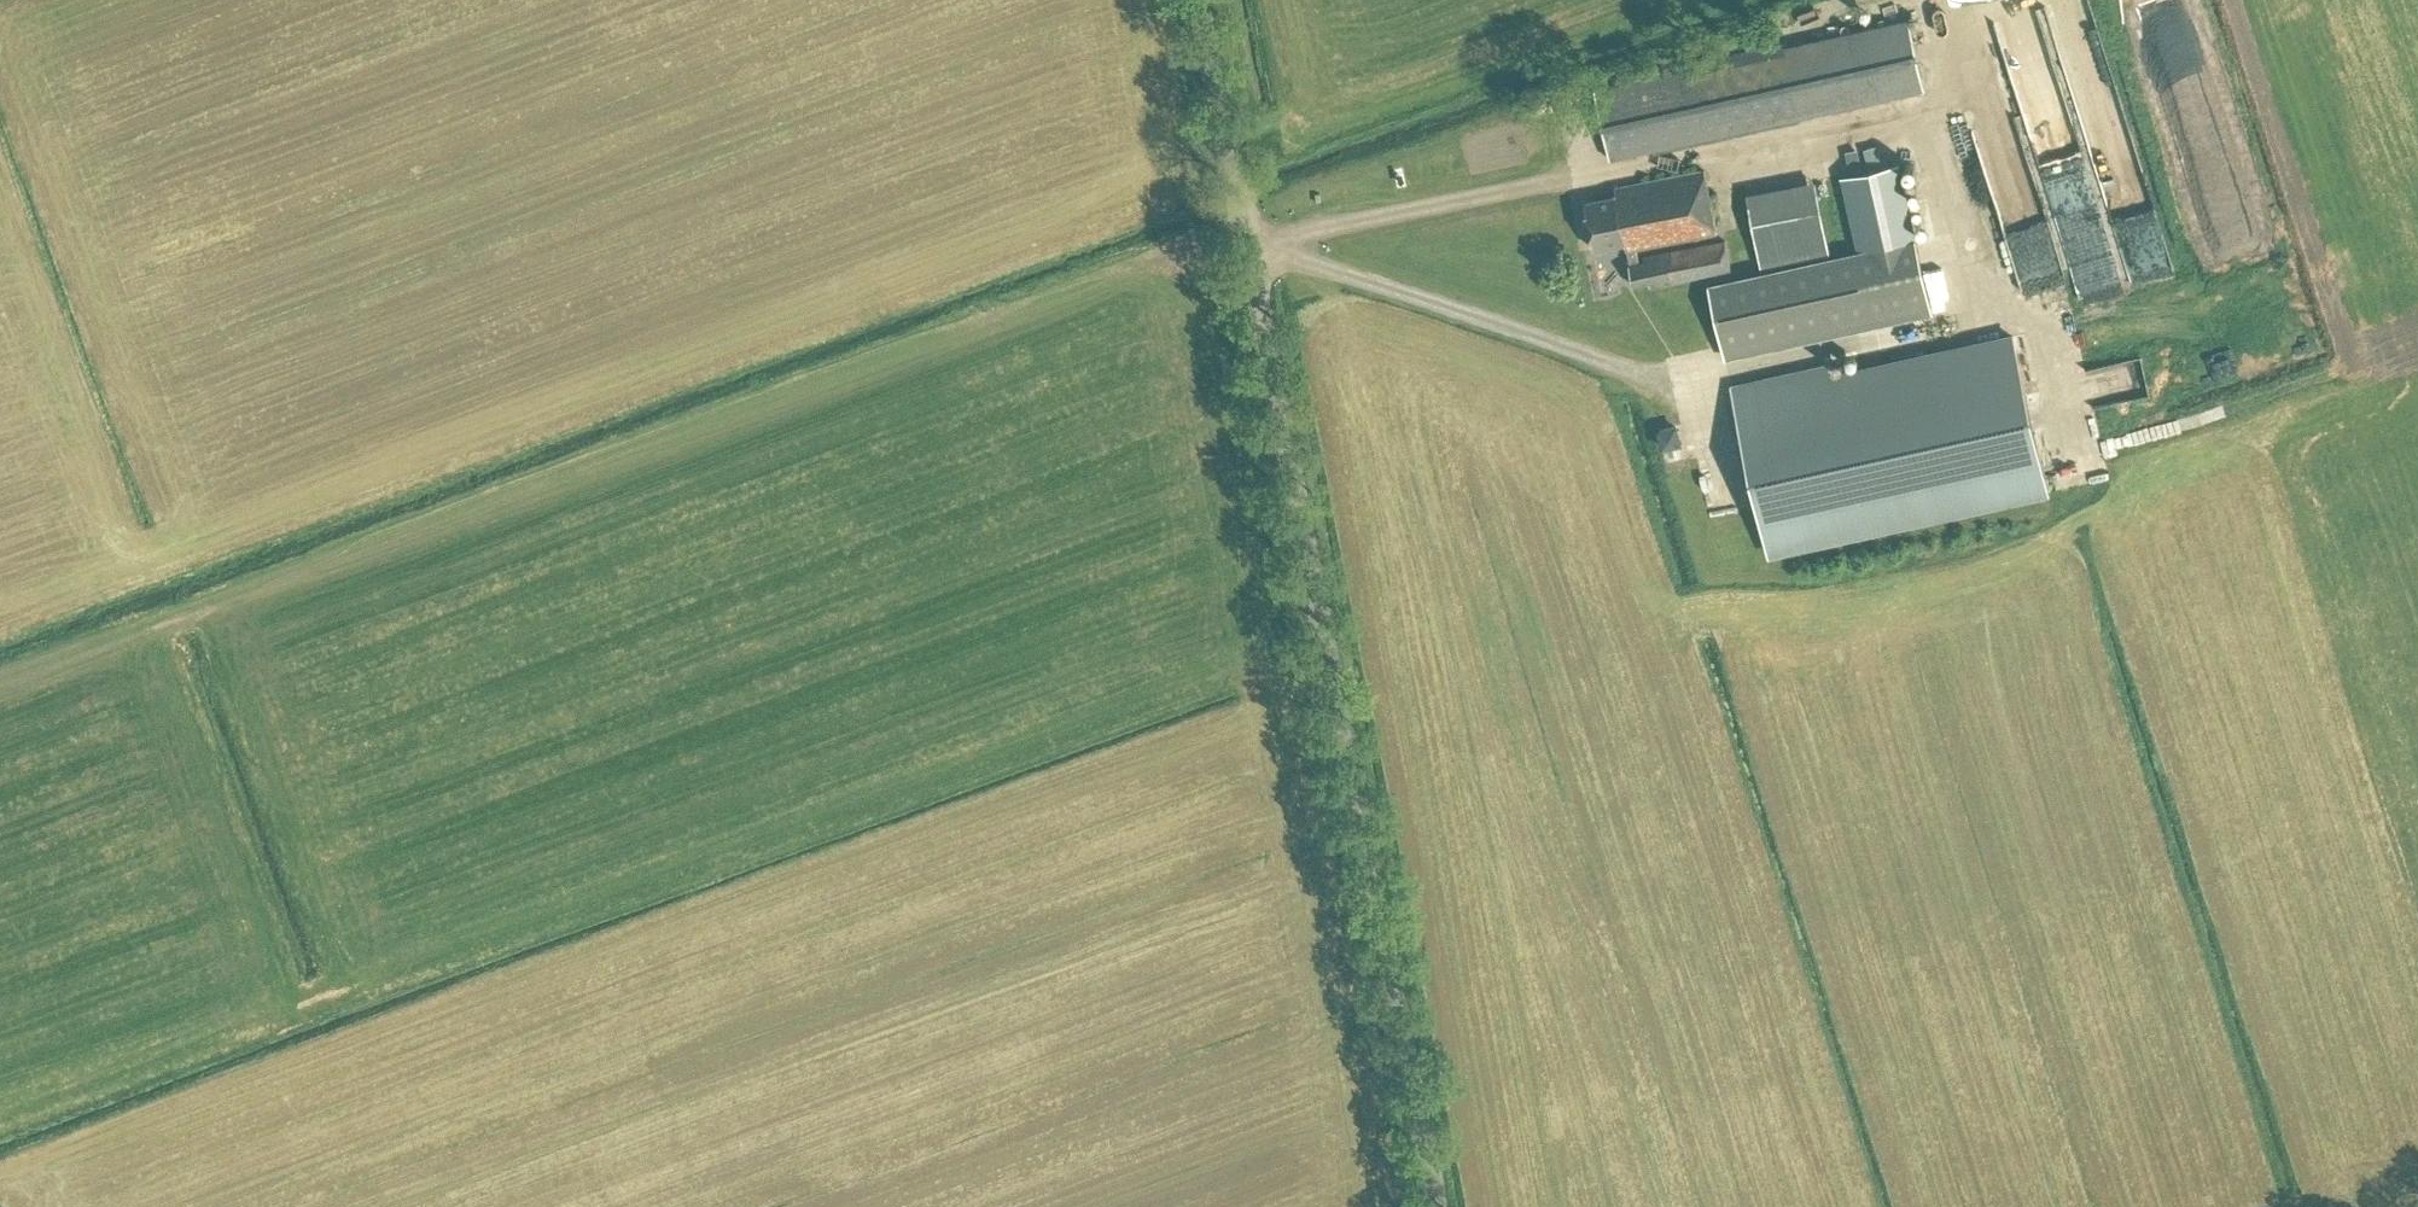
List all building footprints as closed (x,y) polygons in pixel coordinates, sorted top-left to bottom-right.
[(1924,87),(1909,18),(1596,87),(1612,157),(1924,87)] [(2097,90),(2102,75),(2075,66),(2070,81),(2097,90)] [(2045,156),(2056,153),(2085,257),(2083,258),(2094,296),(2136,284),(2086,104),(2034,118),(2045,156)] [(2026,148),(2026,113),(1991,113),(1991,148),(2026,148)] [(1710,283),(1725,354),(1932,310),(1921,263),(1912,265),(1907,242),(1917,240),(1899,162),(1841,175),(1858,252),(1710,283)] [(1587,199),(1596,247),(1625,241),(1634,284),(1649,280),(1650,285),(1731,269),(1724,239),(1643,254),(1644,259),(1640,260),(1637,248),(1716,232),(1704,169),(1615,186),(1616,194),(1587,199)] [(1814,179),(1746,193),(1761,263),(1829,249),(1814,179)] [(1769,552),(2048,490),(2013,335),(1832,375),(1830,365),(1732,387),(1769,552)]
